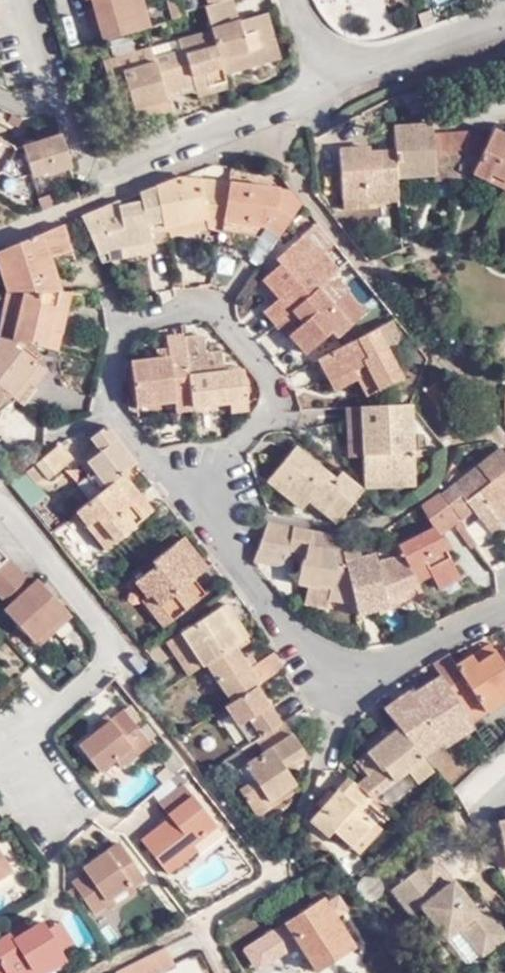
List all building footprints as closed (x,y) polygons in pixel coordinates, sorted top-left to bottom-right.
[(105,40),(140,30),(131,0),(92,0),(94,6),(105,40)] [(140,30),(145,28),(151,26),(143,0),(131,0),(140,30)] [(181,0),(169,0),(168,0),(173,20),(185,17),(185,12),(181,0)] [(230,0),(226,0),(209,5),(203,7),(210,30),(223,75),(248,67),(244,51),(273,43),(264,13),(235,21),(230,0)] [(87,9),(97,42),(105,40),(94,6),(87,9)] [(204,76),(207,87),(225,81),(223,75),(210,30),(177,40),(179,50),(153,59),(166,100),(194,92),(190,81),(204,76)] [(177,40),(150,49),(153,59),(179,50),(177,40)] [(277,58),(273,43),(244,51),(248,67),(277,58)] [(148,111),(167,106),(166,100),(153,59),(150,49),(150,46),(102,60),(114,107),(131,101),(144,97),(148,111)] [(194,92),(207,87),(204,76),(190,81),(194,92)] [(210,96),(228,91),(225,81),(207,87),(210,96)] [(134,113),(134,116),(148,111),(144,97),(131,101),(132,108),(134,113)] [(131,101),(114,107),(116,112),(132,108),(131,101)] [(136,122),(170,113),(167,106),(148,111),(134,116),(136,122)] [(118,118),(134,113),(132,108),(116,112),(118,118)] [(21,115),(12,111),(8,119),(17,123),(21,115)] [(431,123),(392,126),(394,150),(396,178),(433,175),(435,175),(434,163),(432,136),(431,133),(431,123)] [(474,175),(504,189),(504,135),(492,129),(487,139),(486,142),(467,133),(462,161),(475,166),(471,173),(474,175)] [(468,130),(431,133),(432,136),(447,135),(467,133),(486,142),(487,139),(468,130)] [(450,162),(462,161),(467,133),(447,135),(450,162)] [(0,140),(0,172),(17,181),(30,177),(31,180),(49,176),(49,177),(72,171),(62,135),(18,148),(0,140)] [(447,135),(432,136),(434,163),(450,162),(447,135)] [(369,203),(398,200),(396,178),(394,150),(371,151),(358,152),(358,148),(339,149),(343,199),(369,198),(369,203)] [(459,179),(458,184),(467,188),(474,175),(471,173),(475,166),(462,161),(462,164),(459,179)] [(434,181),(459,179),(462,164),(450,164),(450,162),(434,163),(435,175),(433,175),(434,181)] [(232,182),(182,177),(156,186),(163,227),(204,219),(206,228),(222,231),(232,182)] [(301,201),(291,188),(232,182),(222,231),(258,236),(265,228),(267,217),(271,219),(283,228),(301,201)] [(112,203),(81,216),(97,252),(151,242),(150,233),(164,231),(163,227),(156,186),(140,193),(140,202),(119,205),(120,200),(112,203)] [(49,194),(36,198),(40,209),(52,205),(49,194)] [(369,209),(369,203),(369,198),(343,199),(344,211),(369,209)] [(267,217),(265,228),(278,236),(283,228),(271,219),(267,217)] [(204,219),(163,227),(164,231),(165,238),(206,228),(204,219)] [(334,242),(317,221),(301,235),(319,255),(322,252),(334,242)] [(0,251),(0,256),(12,290),(11,293),(65,291),(59,270),(44,274),(39,260),(55,256),(55,255),(75,249),(68,222),(0,251)] [(473,230),(469,238),(481,243),(485,235),(473,230)] [(150,233),(151,242),(152,247),(166,245),(165,238),(164,231),(150,233)] [(319,255),(301,235),(275,259),(279,264),(261,279),(263,281),(278,299),(272,303),(262,312),(273,325),(316,288),(334,272),(338,269),(322,252),(319,255)] [(151,242),(97,252),(102,263),(152,253),(152,247),(151,242)] [(59,270),(55,256),(39,260),(44,274),(59,270)] [(367,313),(334,272),(316,288),(331,305),(342,295),(361,316),(362,318),(367,313)] [(278,299),(263,281),(257,286),(272,303),(278,299)] [(331,305),(316,288),(273,325),(286,339),(288,335),(305,355),(332,331),(337,337),(361,316),(342,295),(331,305)] [(11,293),(0,329),(0,337),(17,340),(57,349),(68,293),(65,291),(11,293)] [(344,344),(372,330),(362,318),(361,316),(337,337),(344,344)] [(401,340),(391,321),(375,329),(385,349),(401,340)] [(385,349),(375,329),(372,330),(344,344),(318,358),(330,382),(353,370),(358,379),(366,395),(400,378),(385,349)] [(184,339),(184,335),(166,337),(167,347),(168,357),(158,358),(130,362),(136,406),(175,402),(175,397),(190,395),(184,339)] [(203,336),(184,339),(190,395),(192,406),(232,402),(247,400),(244,369),(223,371),(221,351),(206,353),(203,336)] [(9,396),(11,395),(24,404),(36,389),(34,386),(45,372),(14,346),(17,340),(0,337),(0,389),(9,396)] [(168,357),(167,347),(157,348),(158,358),(168,357)] [(335,391),(358,379),(353,370),(330,382),(335,391)] [(36,389),(24,404),(32,411),(53,379),(45,372),(34,386),(36,389)] [(0,389),(0,403),(9,396),(0,389)] [(176,411),(192,409),(192,406),(190,395),(175,397),(175,402),(176,411)] [(248,411),(247,400),(232,402),(233,413),(248,411)] [(413,478),(409,404),(356,407),(360,481),(413,478)] [(122,474),(135,463),(106,427),(91,438),(100,451),(87,462),(107,486),(112,482),(122,474)] [(59,444),(37,464),(47,477),(49,479),(73,460),(59,444)] [(362,489),(360,487),(340,471),(335,478),(295,446),(268,480),(302,507),(309,500),(313,496),(340,518),(362,489)] [(500,448),(442,494),(460,520),(472,510),(480,520),(491,512),(497,519),(504,512),(504,454),(500,448)] [(73,460),(100,492),(107,486),(87,462),(73,460)] [(37,464),(14,482),(24,495),(47,477),(37,464)] [(130,485),(122,474),(112,482),(121,493),(130,485)] [(413,485),(413,478),(360,481),(360,487),(413,485)] [(100,492),(76,512),(88,526),(98,519),(115,541),(152,511),(130,485),(121,493),(112,482),(107,486),(100,492)] [(442,494),(440,492),(421,505),(433,527),(398,546),(403,555),(417,581),(432,574),(434,578),(455,568),(446,552),(439,539),(438,535),(452,526),(468,551),(477,546),(460,520),(442,494)] [(313,496),(309,500),(337,522),(340,518),(313,496)] [(497,519),(491,512),(480,520),(490,533),(504,521),(504,512),(497,519)] [(98,519),(88,526),(106,548),(115,541),(98,519)] [(254,561),(255,561),(278,566),(288,558),(290,548),(306,551),(305,559),(302,559),(297,581),(317,586),(318,584),(330,586),(328,598),(355,603),(342,552),(338,535),(268,521),(263,533),(254,561)] [(444,536),(439,539),(446,552),(452,548),(444,536)] [(179,573),(198,556),(183,538),(153,562),(155,566),(136,581),(149,596),(152,593),(173,620),(199,599),(187,584),(179,573)] [(385,595),(417,581),(403,555),(377,561),(373,552),(359,557),(357,548),(342,552),(355,603),(355,604),(385,599),(385,595)] [(207,568),(198,556),(179,573),(187,584),(207,568)] [(17,586),(23,581),(0,557),(0,601),(4,598),(17,586)] [(460,577),(455,568),(434,578),(437,587),(460,577)] [(389,606),(422,592),(417,581),(385,595),(385,599),(355,604),(357,613),(389,606)] [(61,612),(33,582),(22,591),(8,604),(0,611),(28,642),(61,612)] [(8,604),(22,591),(17,586),(4,598),(8,604)] [(152,593),(149,596),(144,600),(165,627),(173,620),(152,593)] [(182,634),(203,665),(205,663),(234,645),(238,642),(227,623),(235,618),(225,603),(182,633),(182,634)] [(67,619),(61,612),(28,642),(35,649),(67,619)] [(238,642),(247,636),(235,618),(227,623),(238,642)] [(167,644),(188,674),(203,665),(182,634),(167,644)] [(489,644),(472,655),(478,663),(495,652),(489,644)] [(205,663),(230,702),(249,689),(255,685),(265,678),(257,665),(256,663),(249,669),(234,645),(205,663)] [(440,676),(456,701),(470,690),(485,712),(504,698),(504,667),(495,652),(478,663),(472,655),(455,666),(440,676)] [(265,678),(281,668),(274,654),(257,665),(265,678)] [(447,654),(432,664),(440,676),(455,666),(447,654)] [(443,746),(472,726),(456,701),(440,676),(412,694),(410,690),(384,708),(394,722),(398,728),(411,744),(431,729),(441,743),(443,746)] [(255,685),(249,689),(255,698),(261,694),(255,685)] [(230,702),(223,706),(248,744),(280,723),(261,694),(255,698),(249,689),(230,702)] [(132,750),(138,757),(154,745),(126,709),(113,719),(98,732),(81,746),(102,774),(117,762),(132,750)] [(98,732),(113,719),(109,715),(95,727),(98,732)] [(302,752),(283,722),(280,723),(248,744),(241,749),(247,761),(244,763),(254,778),(247,783),(238,789),(256,815),(272,804),(270,800),(295,782),(288,771),(284,765),(293,758),(302,752)] [(398,728),(394,722),(379,733),(384,739),(398,728)] [(433,772),(421,757),(411,744),(398,728),(384,739),(379,733),(363,745),(368,752),(356,761),(366,775),(361,779),(356,783),(372,798),(406,771),(416,784),(433,772)] [(421,757),(441,743),(431,729),(411,744),(421,757)] [(241,749),(223,761),(230,773),(238,768),(244,763),(247,761),(241,749)] [(122,769),(138,757),(132,750),(117,762),(122,769)] [(168,766),(171,770),(178,765),(172,756),(166,761),(168,766)] [(297,765),(293,758),(284,765),(288,771),(297,765)] [(351,765),(361,779),(366,775),(356,761),(351,765)] [(244,763),(238,768),(247,783),(254,778),(244,763)] [(173,773),(171,770),(168,766),(157,773),(163,781),(173,773)] [(356,783),(349,777),(334,794),(321,809),(310,822),(327,838),(332,832),(351,849),(362,837),(369,842),(381,828),(361,810),(372,798),(356,783)] [(195,846),(218,828),(186,787),(162,805),(170,818),(141,839),(167,873),(198,850),(195,846)] [(321,809),(334,794),(329,789),(317,804),(321,809)] [(495,822),(504,865),(504,820),(495,822)] [(223,835),(218,828),(195,846),(198,850),(200,852),(223,835)] [(358,855),(369,842),(362,837),(351,849),(358,855)] [(120,848),(95,866),(97,870),(86,877),(73,887),(94,918),(108,908),(106,905),(129,889),(132,892),(145,883),(120,848)] [(14,873),(6,862),(0,865),(0,882),(14,873)] [(97,870),(95,866),(84,874),(86,877),(97,870)] [(413,874),(390,891),(410,915),(421,909),(447,941),(462,931),(482,956),(504,939),(504,935),(482,907),(474,912),(449,882),(431,896),(413,874)] [(134,896),(132,892),(129,889),(106,905),(108,908),(111,911),(134,896)] [(355,946),(323,899),(285,922),(316,970),(355,946)] [(68,964),(62,955),(48,933),(44,926),(32,934),(31,933),(15,944),(11,937),(0,944),(0,972),(53,972),(68,964)] [(48,933),(62,955),(74,947),(60,926),(48,933)] [(26,927),(11,937),(15,944),(31,933),(26,927)] [(116,972),(158,972),(174,965),(166,947),(116,972)]
